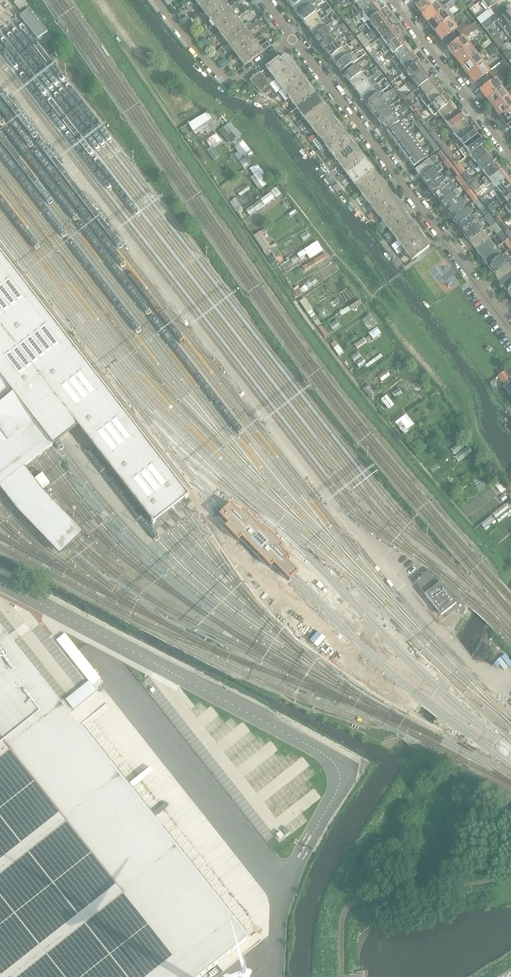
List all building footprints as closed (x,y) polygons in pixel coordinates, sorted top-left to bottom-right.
[(20,11),(29,5),(25,0),(12,0),(20,11)] [(216,0),(194,0),(202,10),(216,0)] [(228,8),(221,0),(216,0),(202,10),(210,21),(228,8)] [(287,2),(292,9),(304,0),(289,0),(287,2)] [(319,0),(312,0),(307,4),(304,0),(292,9),(298,16),(319,0)] [(298,16),(303,23),(320,10),(317,6),(322,3),(320,0),(319,0),(298,16)] [(340,3),(343,7),(345,7),(348,4),(351,8),(352,7),(362,0),(344,0),(340,3)] [(375,3),(373,0),(362,0),(352,7),(356,13),(357,13),(359,15),(375,3)] [(437,3),(434,0),(423,0),(415,7),(421,15),(437,3)] [(453,5),(458,1),(458,0),(451,0),(440,8),(437,3),(421,15),(428,24),(443,12),(446,10),(448,8),(449,8),(453,5)] [(501,0),(482,0),(480,2),(488,11),(501,0)] [(470,10),(475,6),(472,2),(467,6),(470,10)] [(369,21),(381,12),(375,3),(359,15),(355,18),(357,20),(358,22),(365,16),(369,21)] [(219,33),(236,20),(228,8),(210,21),(219,33)] [(30,9),(20,17),(37,39),(47,32),(30,9)] [(443,12),(428,24),(434,32),(450,21),(449,20),(453,17),(447,9),(446,10),(443,12)] [(309,30),(325,17),(323,14),(318,18),(315,14),(320,10),(303,23),(309,30)] [(510,25),(510,11),(496,22),(503,31),(510,25)] [(371,33),(387,20),(381,12),(369,21),(365,24),(371,33)] [(480,24),(490,17),(486,12),(476,19),(480,24)] [(331,18),(330,19),(333,23),(339,18),(334,13),(331,16),(331,18)] [(330,24),(326,19),(325,17),(309,30),(314,37),(330,25),(330,24)] [(485,31),(495,23),(491,18),(481,26),(485,31)] [(227,44),(244,31),(236,20),(219,33),(227,44)] [(252,25),(246,29),(249,33),(261,23),(259,20),(257,21),(252,25)] [(377,41),(394,28),(387,20),(371,33),(369,34),(375,42),(377,41)] [(456,29),(455,28),(450,21),(434,32),(441,41),(455,30),(458,34),(465,29),(462,25),(456,29)] [(350,22),(346,25),(353,33),(356,30),(350,22)] [(454,58),(469,46),(463,39),(478,28),(474,22),(465,29),(458,34),(462,39),(447,49),(454,58)] [(330,25),(314,37),(319,44),(336,32),(330,25)] [(384,49),(400,37),(394,28),(377,41),(383,49),(384,49)] [(198,31),(193,34),(197,39),(202,36),(198,31)] [(236,55),(253,42),(244,31),(227,44),(236,55)] [(493,31),(488,34),(492,39),(497,36),(493,31)] [(325,51),(341,39),(336,32),(319,44),(325,51)] [(383,49),(381,50),(384,54),(389,51),(393,55),(406,45),(400,37),(384,49),(383,49)] [(359,41),(365,50),(371,46),(364,38),(359,41)] [(330,58),(346,46),(341,39),(325,51),(330,58)] [(244,66),(261,53),(253,42),(236,55),(244,66)] [(260,47),(264,52),(270,47),(267,42),(260,47)] [(393,55),(387,60),(389,62),(391,60),(396,66),(413,54),(406,45),(393,55)] [(336,65),(352,53),(346,46),(330,58),(336,65)] [(460,67),(476,55),(469,46),(454,58),(460,67)] [(506,57),(509,55),(510,53),(508,49),(503,54),(506,57)] [(341,73),(357,60),(352,53),(336,65),(341,73)] [(396,66),(395,67),(401,74),(402,75),(418,63),(419,62),(413,54),(396,66)] [(378,66),(382,63),(375,55),(372,58),(378,66)] [(467,75),(482,64),(476,55),(460,67),(467,75)] [(260,92),(293,67),(288,59),(282,58),(279,61),(278,60),(266,69),(271,77),(267,80),(261,73),(250,81),(254,87),(260,92)] [(491,77),(507,65),(503,61),(489,72),(482,64),(467,75),(474,84),(488,73),(491,77)] [(360,63),(343,76),(348,83),(361,74),(364,72),(360,66),(361,65),(360,63)] [(382,63),(378,66),(385,75),(388,72),(382,63)] [(418,63),(402,75),(405,79),(403,81),(405,85),(407,84),(424,71),(418,63)] [(502,89),(497,84),(501,81),(500,80),(510,71),(507,65),(491,77),(494,81),(480,92),(486,101),(502,89)] [(269,85),(260,92),(266,95),(272,89),(276,94),(278,93),(281,91),(282,90),(300,76),(293,67),(275,80),(269,85)] [(359,97),(376,84),(374,81),(381,75),(379,71),(374,75),(371,77),(354,90),(359,97)] [(413,93),(419,88),(430,80),(430,79),(424,71),(407,84),(413,93)] [(369,74),(364,78),(361,74),(348,83),(354,90),(371,77),(369,74)] [(281,91),(278,93),(280,95),(285,102),(289,99),(308,86),(300,76),(282,90),(281,91)] [(422,93),(418,96),(421,100),(438,87),(432,79),(431,78),(430,79),(430,80),(419,88),(422,93)] [(365,104),(382,91),(376,84),(359,97),(365,104)] [(297,109),(315,95),(308,86),(289,99),(297,109)] [(427,108),(444,95),(438,87),(421,100),(427,108)] [(505,94),(502,89),(486,101),(493,109),(510,96),(510,94),(509,91),(505,94)] [(370,112),(395,93),(393,90),(385,96),(382,91),(365,104),(370,112)] [(375,119),(392,106),(389,102),(393,99),(397,96),(395,93),(370,112),(375,119)] [(304,118),(322,104),(315,95),(297,109),(304,118)] [(434,116),(451,104),(444,95),(427,108),(434,117),(434,116)] [(510,101),(510,96),(493,109),(499,118),(510,109),(510,102),(510,101)] [(407,98),(404,100),(410,108),(413,106),(407,98)] [(311,127),(329,114),(322,104),(304,118),(311,127)] [(381,126),(406,107),(403,104),(399,107),(396,110),(392,106),(375,119),(381,126)] [(451,104),(434,116),(437,119),(440,117),(444,122),(457,112),(451,104)] [(386,133),(399,123),(403,120),(400,115),(407,109),(406,107),(381,126),(386,133)] [(416,108),(412,111),(416,116),(416,117),(420,114),(416,108)] [(499,118),(506,127),(510,123),(510,109),(499,118)] [(447,133),(463,121),(457,112),(444,122),(449,128),(445,130),(447,133)] [(207,113),(188,124),(193,132),(211,122),(216,129),(219,127),(212,117),(210,118),(207,113)] [(318,137),(336,123),(329,114),(311,127),(318,137)] [(411,114),(406,117),(409,121),(410,120),(413,124),(417,121),(411,114)] [(418,131),(422,128),(417,121),(413,124),(418,131)] [(457,139),(470,129),(463,121),(447,133),(449,136),(453,133),(457,139)] [(316,138),(312,142),(319,151),(325,146),(343,133),(336,123),(318,137),(316,138)] [(392,140),(407,128),(402,123),(387,134),(392,140)] [(425,123),(423,125),(429,133),(432,131),(426,123),(425,123)] [(229,124),(220,131),(226,138),(235,131),(229,124)] [(397,147),(412,135),(407,128),(392,140),(397,147)] [(427,135),(428,135),(422,128),(418,131),(424,138),(427,135)] [(459,150),(476,137),(470,129),(457,139),(460,143),(456,146),(459,150)] [(432,131),(429,133),(436,142),(439,139),(433,131),(432,131)] [(332,156),(350,142),(343,133),(325,146),(332,156)] [(307,139),(310,143),(316,138),(313,134),(307,139)] [(402,154),(417,142),(412,135),(397,147),(402,154)] [(427,135),(424,138),(428,143),(432,141),(428,135),(427,135)] [(476,137),(459,150),(466,158),(469,156),(482,146),(476,137)] [(439,139),(436,142),(442,150),(446,147),(440,138),(439,139)] [(235,140),(231,143),(238,152),(239,151),(242,150),(235,140)] [(339,165),(357,152),(350,142),(332,156),(339,165)] [(408,161),(423,150),(417,142),(402,154),(408,161)] [(433,143),(430,146),(435,152),(438,149),(434,143),(433,143)] [(472,161),(468,164),(471,167),(488,154),(482,146),(469,156),(472,161)] [(446,147),(442,150),(449,158),(451,156),(453,155),(446,147)] [(413,168),(428,157),(423,150),(408,161),(413,168)] [(347,175),(365,161),(357,152),(339,165),(347,175)] [(443,162),(446,160),(440,152),(437,154),(443,162)] [(482,173),(483,172),(495,163),(488,154),(471,167),(474,171),(478,168),(482,173)] [(451,156),(449,158),(455,166),(457,164),(451,156)] [(421,179),(439,165),(432,157),(415,171),(421,179)] [(449,170),(452,168),(446,160),(443,162),(449,170)] [(354,184),(372,171),(365,161),(347,175),(354,184)] [(485,184),(502,170),(496,162),(495,163),(483,172),(486,176),(482,180),(485,184)] [(256,165),(249,169),(253,175),(250,177),(259,190),(262,188),(268,184),(264,178),(265,177),(261,170),(260,170),(257,165),(256,165)] [(427,187),(440,177),(438,174),(442,170),(439,165),(421,179),(427,187)] [(461,166),(457,169),(461,175),(465,172),(461,166)] [(455,178),(459,175),(453,167),(452,168),(449,170),(455,178)] [(495,189),(508,179),(502,170),(485,184),(487,187),(492,184),(495,189)] [(361,194),(379,180),(372,171),(354,184),(361,194)] [(467,174),(463,177),(467,183),(472,180),(467,174)] [(461,186),(465,183),(459,175),(455,178),(455,179),(461,186)] [(433,195),(451,181),(448,177),(443,181),(440,177),(427,187),(433,195)] [(492,191),(496,196),(495,197),(497,200),(498,200),(510,190),(510,182),(508,179),(495,189),(492,191)] [(368,203),(386,190),(379,180),(361,194),(368,203)] [(472,180),(467,183),(472,189),(476,186),(472,180)] [(456,190),(455,188),(450,182),(451,181),(433,195),(439,203),(456,190)] [(467,194),(471,191),(465,183),(461,186),(467,194)] [(275,188),(271,191),(276,198),(280,195),(275,188)] [(375,213),(393,199),(386,190),(368,203),(375,213)] [(445,211),(460,199),(458,197),(460,195),(456,190),(439,203),(445,211)] [(497,200),(501,205),(505,202),(508,206),(510,203),(510,190),(498,200),(497,200)] [(473,202),(477,199),(471,191),(467,194),(473,202)] [(270,193),(246,211),(250,216),(274,198),(270,193)] [(451,219),(469,205),(463,198),(460,200),(460,199),(445,211),(451,219)] [(382,222),(400,209),(393,199),(375,213),(382,222)] [(479,210),(483,207),(477,199),(473,202),(479,210)] [(491,200),(484,205),(487,208),(491,205),(493,203),(491,200)] [(457,227),(475,213),(469,205),(451,219),(457,227)] [(491,205),(487,208),(493,217),(497,213),(491,205)] [(483,207),(479,210),(485,218),(489,215),(483,207)] [(407,218),(400,209),(382,222),(383,223),(380,225),(385,231),(387,229),(390,231),(407,218)] [(294,210),(287,214),(290,218),(297,214),(294,210)] [(484,217),(478,221),(473,215),(475,214),(475,213),(457,227),(463,235),(485,218),(484,217)] [(490,227),(495,223),(489,215),(486,218),(485,218),(463,235),(469,243),(486,230),(481,223),(485,220),(490,227)] [(499,216),(495,219),(499,225),(500,225),(503,222),(504,222),(499,216)] [(397,241),(415,227),(407,218),(390,231),(390,232),(393,237),(397,241)] [(500,225),(499,225),(506,234),(509,231),(503,222),(500,225)] [(496,235),(501,231),(495,223),(490,227),(486,230),(469,243),(475,251),(489,241),(486,237),(493,232),(496,235)] [(404,250),(422,237),(415,227),(397,241),(404,250)] [(265,228),(253,236),(263,251),(268,248),(260,236),(267,232),(265,228)] [(496,235),(502,243),(507,239),(501,231),(496,235)] [(388,233),(383,236),(387,241),(393,237),(390,232),(389,233),(388,233)] [(429,247),(424,240),(422,237),(404,250),(407,254),(411,260),(429,247)] [(503,242),(507,248),(510,246),(510,244),(507,239),(503,242)] [(481,259),(496,247),(493,243),(491,244),(489,241),(475,251),(481,259)] [(316,242),(303,250),(306,254),(309,259),(322,251),(316,242)] [(268,248),(263,251),(266,256),(271,253),(279,263),(283,260),(281,257),(280,258),(274,248),(271,250),(269,247),(268,248)] [(487,267),(501,257),(498,253),(500,252),(496,247),(481,259),(487,267)] [(303,250),(296,254),(299,258),(306,254),(303,250)] [(404,250),(397,255),(400,259),(407,254),(404,250)] [(53,550),(77,527),(24,468),(51,447),(30,417),(31,417),(30,415),(39,408),(59,435),(60,434),(66,430),(51,411),(45,404),(53,398),(54,397),(59,405),(77,428),(78,430),(152,525),(156,523),(153,519),(182,496),(185,500),(188,497),(0,253),(0,490),(53,550)] [(324,253),(302,267),(304,271),(327,257),(324,253)] [(493,275),(510,261),(508,257),(503,260),(501,257),(487,267),(493,275)] [(510,274),(510,261),(493,275),(499,283),(510,274)] [(510,287),(510,274),(499,283),(506,291),(510,287)] [(304,299),(299,302),(307,314),(308,313),(314,322),(318,320),(312,311),(312,310),(304,299)] [(359,300),(339,312),(341,317),(362,304),(359,300)] [(370,314),(361,320),(369,331),(375,327),(374,326),(376,324),(370,314)] [(321,325),(318,328),(325,338),(328,336),(321,325)] [(376,328),(368,333),(373,340),(381,334),(376,328)] [(364,339),(354,345),(357,349),(366,343),(364,339)] [(335,341),(331,344),(339,356),(343,353),(335,341)] [(497,376),(504,385),(503,386),(509,394),(510,393),(510,366),(506,370),(504,372),(497,376)] [(368,385),(363,389),(370,399),(374,396),(369,390),(371,388),(368,385)] [(386,396),(381,400),(388,410),(393,406),(386,396)] [(400,421),(396,424),(403,433),(412,427),(404,417),(400,421)] [(221,513),(218,516),(227,525),(226,526),(224,527),(224,528),(223,528),(238,542),(241,539),(270,569),(273,565),(289,581),(291,579),(296,574),(298,573),(287,561),(290,558),(281,549),(283,547),(267,531),(265,533),(242,510),(239,513),(230,504),(228,506),(223,511),(221,513)] [(490,517),(480,524),(484,529),(493,522),(490,517)] [(250,938),(82,726),(78,729),(0,631),(0,976),(201,976),(250,938)] [(488,650),(482,655),(489,664),(496,659),(488,650)]
